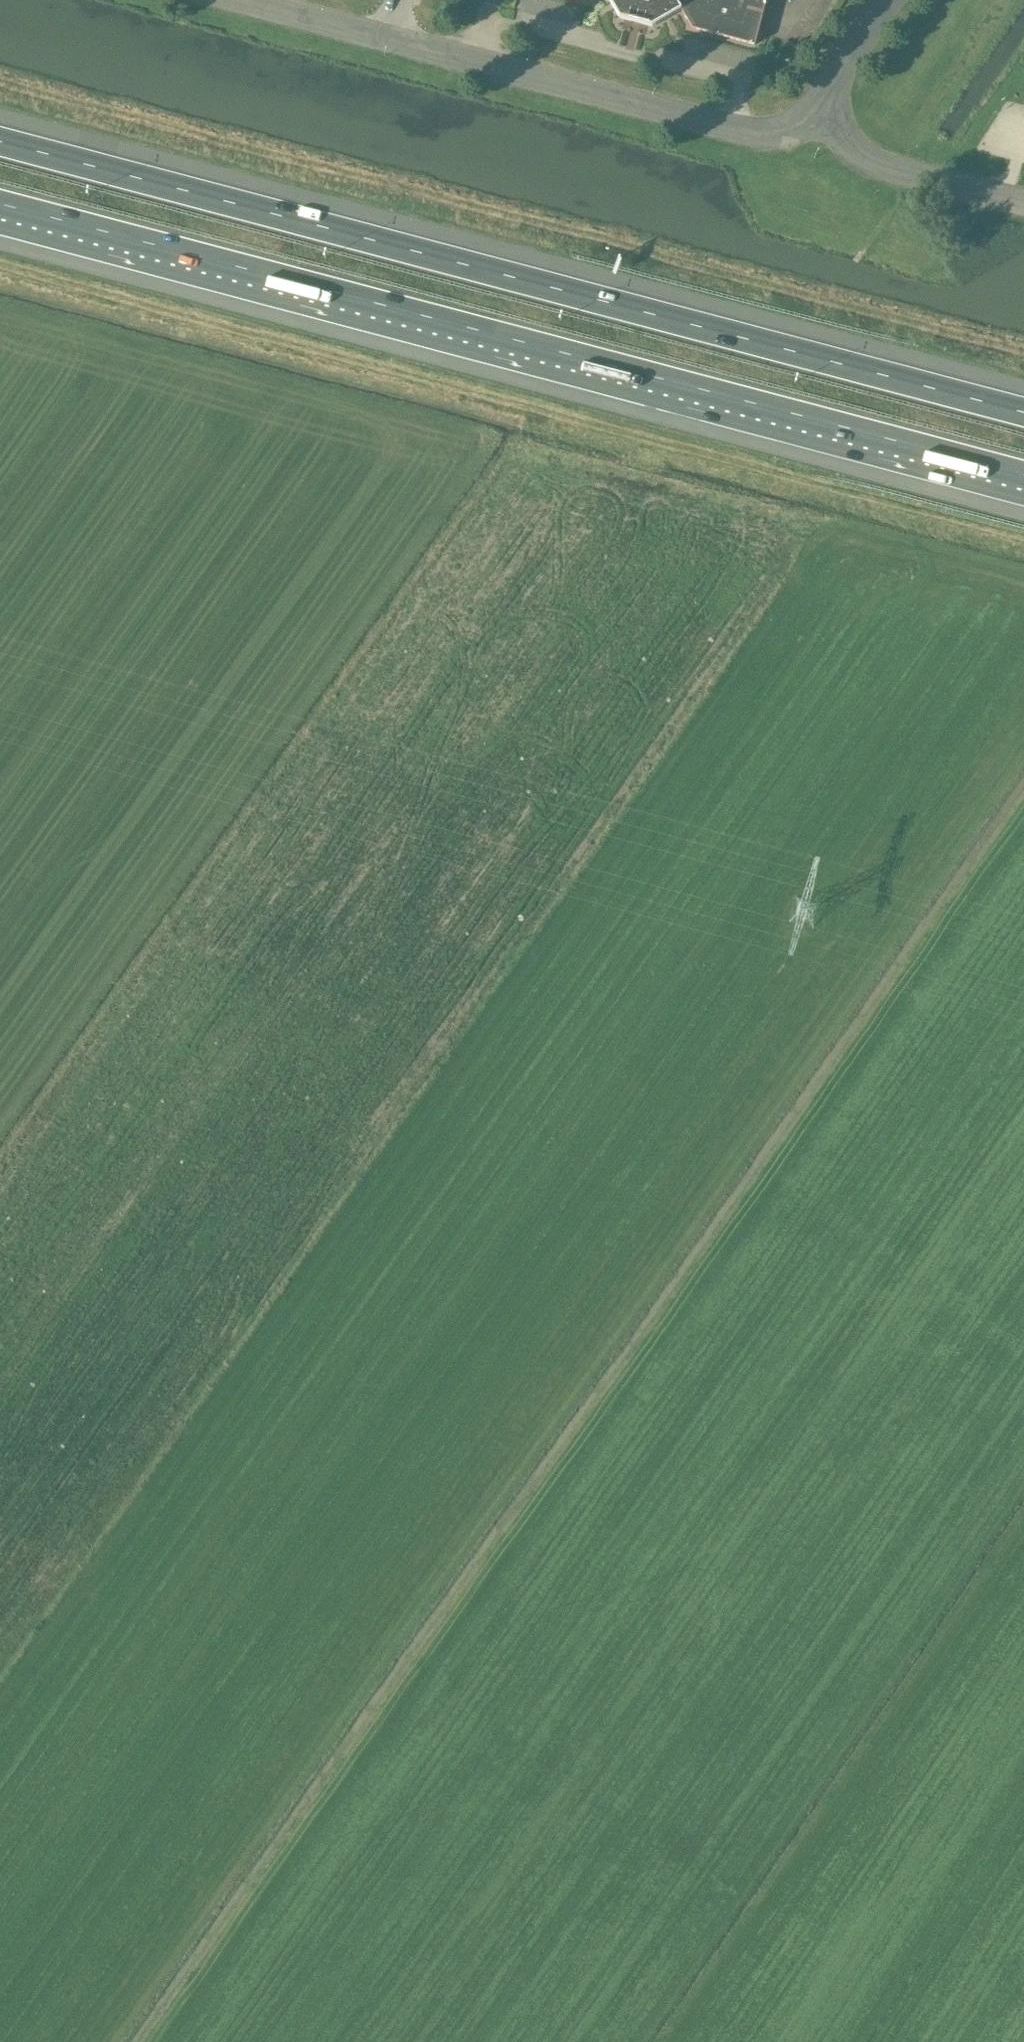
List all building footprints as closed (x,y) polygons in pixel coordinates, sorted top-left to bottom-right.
[(621,17),(653,26),(681,9),(693,29),(755,45),(767,0),(610,0),(621,17)]
